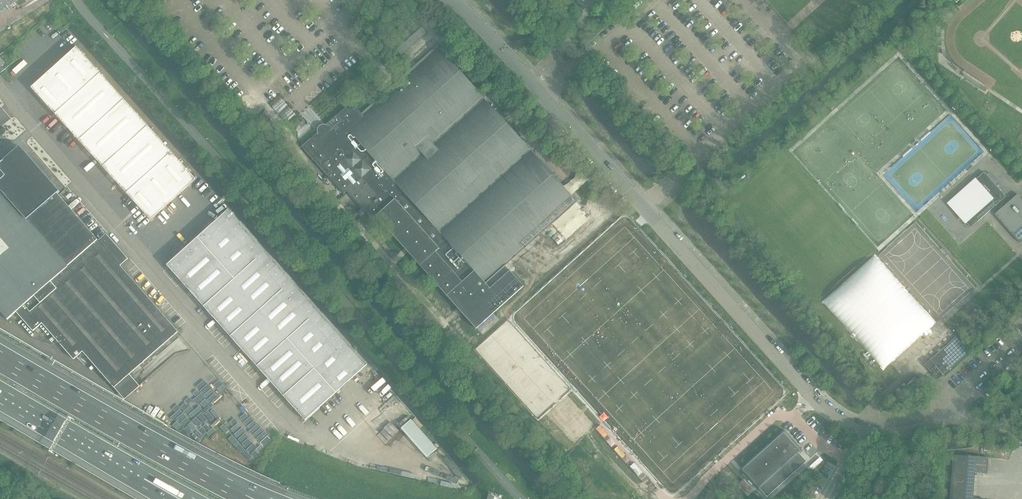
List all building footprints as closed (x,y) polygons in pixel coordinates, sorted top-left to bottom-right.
[(401,55),(426,33),(417,22),(392,45),(401,55)] [(460,39),(465,34),(462,30),(456,35),(460,39)] [(567,190),(523,141),(437,45),(408,72),(361,113),(355,106),(352,109),(350,108),(348,110),(346,107),(321,129),(301,147),(343,194),(346,191),(372,220),(376,216),(476,329),(524,286),(505,266),(577,201),(567,190)] [(196,179),(148,126),(76,47),(31,88),(151,220),(196,179)] [(296,115),(278,96),(268,105),(287,124),(296,115)] [(120,266),(128,259),(106,234),(99,241),(58,194),(60,192),(52,183),(20,146),(0,164),(0,165),(1,166),(0,167),(0,311),(7,320),(10,317),(16,312),(32,331),(41,323),(58,341),(74,359),(83,352),(114,388),(125,400),(140,386),(129,375),(178,332),(120,266)] [(971,227),(1006,196),(984,172),(974,181),(976,184),(954,204),(967,218),(964,220),(971,227)] [(1017,194),(994,214),(1020,243),(1021,241),(1021,199),(1017,194)] [(367,364),(292,280),(229,209),(167,265),(305,420),(367,364)] [(560,242),(578,225),(566,212),(548,229),(560,242)] [(930,360),(924,365),(930,371),(932,373),(938,379),(943,375),(969,352),(964,345),(956,337),(930,360)] [(921,383),(915,376),(905,384),(909,387),(908,388),(911,392),(921,383)] [(567,399),(549,415),(557,424),(575,408),(567,399)] [(437,449),(411,420),(401,428),(427,458),(437,449)] [(783,433),(743,470),(759,487),(767,496),(806,461),(798,452),(799,451),(783,433)] [(588,446),(571,461),(600,494),(617,479),(588,446)] [(974,472),(986,473),(987,458),(954,455),(950,498),(981,498),(972,498),(974,472)]
